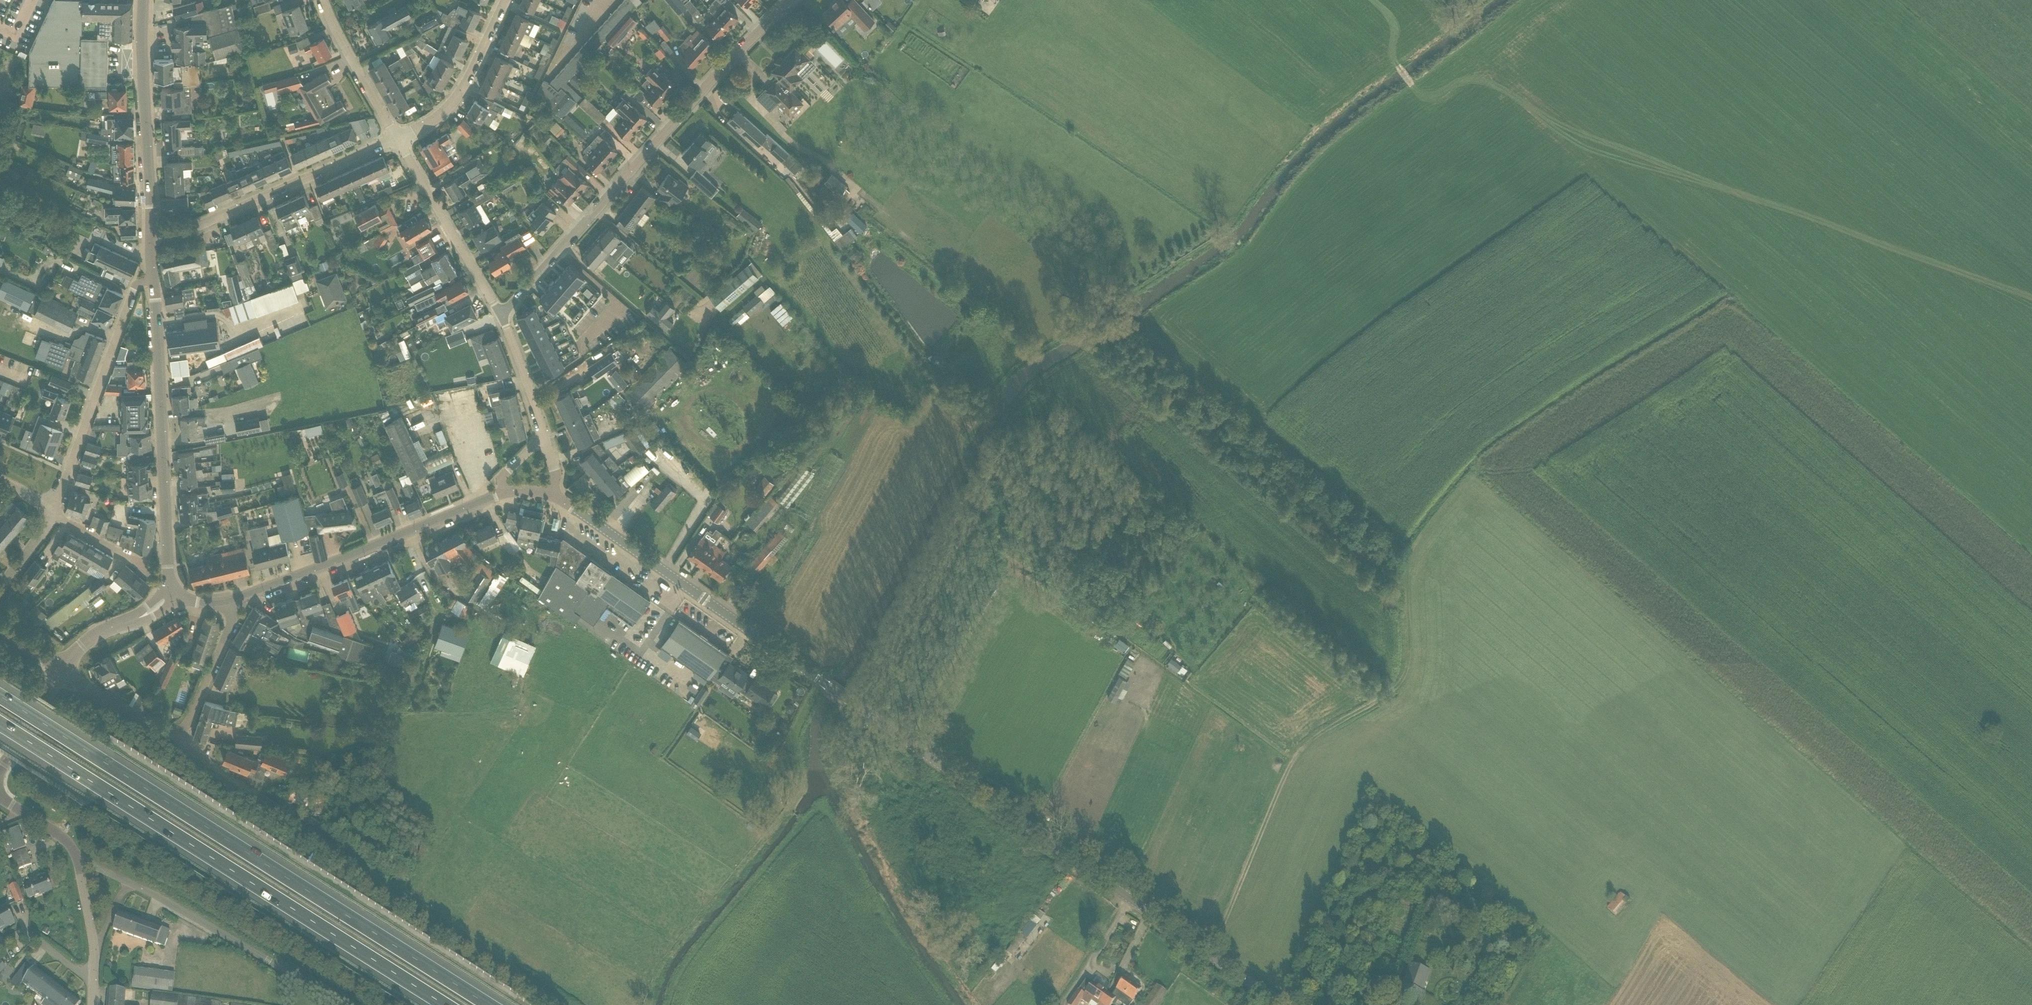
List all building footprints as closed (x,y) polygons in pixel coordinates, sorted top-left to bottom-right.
[(134,0),(130,0),(53,0),(50,6),(30,49),(29,85),(36,84),(81,83),(107,83),(108,37),(133,38),(133,37),(132,37),(133,1),(134,1),(134,0)] [(298,29),(307,26),(297,0),(291,0),(275,6),(277,13),(284,10),(292,32),(298,29)] [(521,5),(533,11),(535,6),(538,0),(523,0),(521,5)] [(622,1),(631,9),(635,5),(631,0),(624,0),(622,1)] [(688,7),(685,3),(682,0),(666,0),(679,14),(688,7)] [(690,0),(688,0),(685,3),(688,7),(692,12),(698,8),(690,0)] [(716,16),(728,28),(738,17),(718,0),(714,0),(708,7),(716,16)] [(832,1),(834,3),(823,14),(837,28),(851,15),(864,30),(874,21),(855,0),(850,0),(846,3),(843,0),(833,0),(832,1)] [(199,12),(195,1),(174,7),(177,18),(192,14),(199,12)] [(269,1),(254,5),(256,13),(271,8),(269,1)] [(622,1),(618,7),(626,15),(628,12),(631,9),(622,1)] [(238,27),(233,10),(232,4),(232,3),(216,7),(199,12),(192,14),(192,25),(177,25),(177,42),(208,43),(208,36),(238,27)] [(480,13),(471,9),(468,7),(468,8),(459,3),(457,9),(453,17),(444,12),(441,17),(445,22),(449,25),(456,28),(459,21),(473,28),(480,13)] [(390,14),(377,21),(368,26),(376,42),(391,34),(388,29),(412,16),(407,5),(396,10),(394,6),(388,10),(390,14)] [(568,5),(565,13),(570,15),(573,8),(568,5)] [(621,20),(626,15),(618,7),(613,12),(621,20)] [(444,22),(437,11),(415,23),(422,34),(444,22)] [(638,21),(628,12),(626,15),(621,20),(617,25),(612,31),(607,36),(606,38),(615,46),(638,21)] [(613,12),(608,18),(617,25),(621,20),(613,12)] [(529,34),(534,23),(516,14),(511,25),(523,31),(529,34)] [(719,38),(728,28),(716,16),(711,22),(709,20),(704,25),(719,38)] [(608,18),(603,23),(612,31),(617,25),(608,18)] [(896,27),(888,20),(884,25),(891,32),(896,27)] [(607,36),(612,31),(603,23),(598,28),(607,36)] [(466,33),(456,28),(449,25),(447,31),(444,37),(442,40),(449,44),(447,49),(460,55),(467,40),(464,38),(466,33)] [(518,41),(523,31),(511,25),(506,36),(518,42),(518,41)] [(671,36),(663,25),(657,29),(666,40),(671,36)] [(244,50),(238,27),(208,36),(208,43),(177,42),(177,61),(177,62),(193,61),(193,63),(199,63),(206,63),(206,61),(214,59),(214,63),(231,61),(231,57),(241,54),(241,51),(244,50)] [(598,28),(593,34),(602,42),(606,38),(607,36),(598,28)] [(703,55),(714,44),(697,29),(687,40),(691,44),(703,55)] [(593,34),(588,39),(597,47),(602,42),(593,34)] [(320,59),(323,58),(332,53),(324,37),(312,43),(308,36),(297,42),(301,49),(304,47),(307,53),(314,49),(320,59)] [(424,48),(437,55),(440,51),(424,41),(425,39),(420,36),(417,37),(415,39),(409,43),(412,47),(417,44),(422,49),(424,48)] [(518,42),(506,36),(500,47),(513,53),(518,42)] [(553,37),(550,44),(555,46),(558,40),(553,37)] [(592,53),(597,47),(588,39),(584,45),(592,53)] [(673,50),(665,40),(659,44),(668,54),(673,50)] [(555,46),(550,44),(545,42),(540,52),(544,54),(550,57),(555,46)] [(403,46),(408,54),(408,55),(416,51),(412,47),(409,43),(403,46)] [(296,44),(288,46),(290,53),(298,51),(296,44)] [(703,55),(691,44),(684,52),(686,54),(683,58),(693,67),(703,55)] [(402,52),(404,56),(408,54),(403,46),(402,45),(397,48),(400,53),(402,52)] [(584,45),(579,50),(587,58),(592,53),(584,45)] [(776,82),(766,91),(778,102),(791,115),(804,103),(791,90),(788,93),(787,92),(789,90),(790,91),(803,78),(796,72),(809,59),(803,53),(801,54),(795,48),(772,71),(779,78),(776,82)] [(583,63),(587,58),(579,50),(574,56),(583,63)] [(408,54),(404,56),(408,62),(411,68),(414,67),(408,55),(408,54)] [(542,61),(541,64),(545,66),(550,57),(544,54),(541,60),(542,61)] [(390,72),(403,65),(408,62),(404,56),(400,59),(389,64),(390,66),(387,68),(383,61),(370,69),(376,80),(390,72)] [(496,56),(491,67),(508,75),(513,64),(496,56)] [(583,63),(574,56),(569,61),(578,69),(583,63)] [(441,58),(434,69),(448,77),(454,66),(445,61),(441,58)] [(199,69),(199,63),(193,63),(193,61),(177,62),(177,61),(174,61),(174,59),(155,59),(155,70),(199,69)] [(578,69),(569,61),(564,67),(573,74),(578,69)] [(407,71),(411,68),(408,62),(403,65),(407,71)] [(441,87),(448,77),(434,69),(432,67),(428,64),(425,69),(431,74),(428,80),(426,79),(423,83),(424,85),(429,93),(435,84),(441,87)] [(539,79),(545,66),(541,64),(540,64),(534,76),(539,79)] [(676,85),(669,78),(662,72),(661,74),(653,66),(645,75),(647,78),(655,84),(667,96),(676,85)] [(503,86),(508,75),(491,67),(486,78),(503,86)] [(564,67),(559,72),(568,80),(573,74),(564,67)] [(174,86),(184,86),(191,86),(200,86),(199,69),(155,70),(155,81),(174,80),(174,86)] [(276,81),(263,84),(265,92),(278,89),(279,92),(300,86),(316,114),(318,119),(320,123),(346,108),(341,99),(336,101),(326,84),(331,81),(326,72),(317,76),(303,84),(297,75),(276,81)] [(396,83),(390,72),(376,80),(382,91),(396,83)] [(563,85),(568,80),(559,72),(554,77),(563,85)] [(415,86),(420,84),(416,77),(412,80),(415,86)] [(550,83),(558,91),(563,85),(554,77),(550,83)] [(480,89),(489,94),(501,99),(504,94),(500,92),(503,86),(486,78),(480,89)] [(657,106),(667,96),(655,84),(647,78),(642,84),(647,88),(643,93),(657,106)] [(634,94),(640,87),(631,79),(626,85),(634,94)] [(558,91),(550,83),(543,80),(537,93),(537,94),(547,104),(558,91)] [(127,107),(126,89),(107,89),(107,83),(81,83),(81,90),(96,90),(96,97),(110,97),(110,108),(127,107)] [(382,91),(388,102),(402,94),(396,83),(382,91)] [(30,108),(36,84),(29,85),(22,85),(17,104),(30,108)] [(192,113),(191,87),(162,88),(162,90),(161,90),(161,98),(163,98),(163,104),(178,104),(179,113),(175,113),(185,113),(192,113)] [(564,89),(548,107),(561,120),(567,113),(577,102),(564,89)] [(408,105),(402,94),(388,102),(395,112),(408,105)] [(606,116),(586,96),(579,104),(600,123),(606,116)] [(618,111),(637,128),(647,118),(624,97),(615,108),(618,111)] [(494,118),(498,111),(502,113),(505,107),(494,101),(491,108),(489,107),(488,109),(475,100),(468,112),(481,121),(482,121),(489,125),(489,124),(495,128),(500,122),(494,118)] [(758,145),(766,135),(738,110),(728,120),(736,127),(747,137),(748,136),(758,145)] [(628,139),(637,128),(618,111),(609,121),(614,125),(613,125),(628,139)] [(345,129),(331,135),(337,148),(351,142),(358,139),(356,134),(370,128),(365,117),(349,121),(351,126),(345,129)] [(108,128),(101,128),(102,134),(109,135),(117,137),(124,137),(134,136),(133,118),(108,118),(108,128)] [(191,120),(180,120),(164,121),(165,148),(178,147),(178,156),(195,155),(195,146),(195,145),(181,146),(180,128),(191,128),(191,120)] [(294,122),(286,124),(288,131),(296,129),(313,125),(311,120),(295,124),(294,122)] [(463,120),(457,126),(467,136),(473,130),(463,120)] [(557,121),(550,128),(558,136),(565,129),(557,121)] [(89,131),(88,140),(108,144),(109,135),(102,134),(89,131)] [(548,144),(553,138),(547,132),(542,138),(548,144)] [(701,158),(714,143),(709,139),(707,138),(707,137),(705,136),(703,134),(701,132),(698,134),(699,134),(698,136),(697,135),(697,136),(697,137),(696,138),(695,138),(692,142),(688,146),(686,148),(687,148),(682,153),(700,169),(706,162),(701,158)] [(432,165),(433,165),(432,166),(437,173),(453,163),(442,145),(451,140),(447,133),(422,148),(432,165)] [(523,133),(514,144),(521,154),(531,143),(523,133)] [(324,154),(337,148),(331,135),(318,141),(324,154)] [(596,149),(595,150),(608,161),(617,151),(599,135),(590,145),(596,149)] [(311,160),(324,154),(318,141),(305,147),(311,160)] [(118,144),(111,144),(111,162),(118,162),(118,163),(124,163),(134,163),(134,142),(124,143),(118,143),(118,144)] [(802,165),(778,144),(771,152),(795,173),(802,165)] [(204,146),(195,146),(195,155),(204,154),(204,146)] [(311,160),(305,147),(291,153),(297,166),(311,160)] [(243,153),(242,148),(229,151),(230,157),(236,155),(243,153)] [(598,171),(608,161),(595,150),(590,155),(587,152),(583,157),(598,171)] [(284,151),(272,156),(280,174),(292,168),(286,155),(284,151)] [(268,179),(280,174),(272,156),(271,153),(265,155),(269,163),(262,166),(268,179)] [(560,176),(559,177),(578,194),(588,183),(571,169),(572,168),(582,176),(587,170),(568,153),(553,171),(560,176)] [(383,156),(371,161),(379,178),(390,173),(383,156)] [(90,161),(88,171),(96,173),(97,168),(98,162),(90,161)] [(260,161),(249,166),(248,167),(256,184),(268,179),(262,166),(260,161)] [(360,166),(366,178),(368,182),(379,178),(371,161),(360,166)] [(462,186),(482,174),(474,161),(464,167),(467,172),(444,185),(453,200),(466,192),(462,186)] [(183,176),(182,169),(192,168),(192,162),(166,163),(167,177),(183,176)] [(69,165),(66,173),(79,178),(82,170),(69,165)] [(115,172),(115,180),(134,180),(134,165),(121,166),(121,172),(115,172)] [(249,165),(237,171),(239,176),(239,177),(244,189),(256,184),(248,167),(249,166),(249,165)] [(355,183),(366,178),(360,166),(349,171),(355,183)] [(232,195),(244,189),(239,177),(239,176),(237,171),(235,168),(229,171),(233,179),(227,182),(232,195)] [(698,169),(690,178),(712,197),(715,194),(712,191),(717,186),(698,169)] [(344,188),(355,183),(349,171),(338,176),(344,188)] [(663,191),(657,198),(670,208),(688,186),(679,179),(678,181),(669,173),(660,185),(662,187),(660,189),(663,191)] [(832,173),(823,183),(839,196),(840,195),(843,197),(848,190),(846,188),(848,186),(832,173)] [(183,184),(183,176),(167,177),(168,191),(188,190),(187,184),(183,184)] [(327,181),(333,193),(344,188),(338,176),(327,181)] [(518,184),(514,176),(500,184),(505,192),(518,184)] [(569,204),(578,194),(559,177),(547,190),(553,196),(557,193),(569,204)] [(136,204),(136,186),(121,186),(96,179),(94,187),(116,193),(115,204),(136,204)] [(335,198),(333,193),(327,181),(316,186),(324,203),(335,198)] [(225,183),(218,186),(224,199),(231,196),(225,183)] [(218,186),(209,190),(215,203),(224,199),(218,186)] [(354,188),(358,195),(363,193),(359,186),(354,188)] [(618,218),(632,228),(656,197),(642,187),(618,218)] [(481,217),(475,206),(491,197),(485,188),(459,203),(463,209),(460,211),(468,225),(481,217)] [(205,207),(215,203),(209,190),(198,192),(205,207)] [(162,211),(189,209),(187,193),(170,194),(170,197),(161,198),(162,211)] [(358,195),(361,203),(366,201),(363,193),(358,195)] [(304,194),(290,200),(296,214),(298,218),(305,215),(308,220),(314,217),(315,220),(322,216),(318,204),(310,207),(304,194)] [(290,200),(276,206),(286,229),(300,223),(298,218),(296,214),(290,200)] [(551,219),(556,214),(542,202),(535,210),(534,209),(527,216),(532,221),(531,223),(542,233),(553,221),(551,219)] [(397,223),(388,206),(378,211),(375,204),(355,214),(362,228),(376,220),(381,231),(397,223)] [(121,221),(126,221),(136,220),(136,218),(137,217),(137,214),(136,213),(136,207),(122,207),(122,205),(105,206),(105,214),(106,214),(106,222),(115,221),(121,221)] [(756,231),(757,231),(763,223),(743,207),(736,216),(756,231)] [(333,224),(353,219),(351,211),(331,216),(333,224)] [(852,211),(845,219),(861,234),(868,226),(852,211)] [(257,215),(244,220),(251,236),(254,244),(261,241),(266,238),(267,238),(261,224),(257,215)] [(406,235),(410,242),(432,229),(424,216),(418,220),(415,215),(397,226),(404,237),(406,235)] [(727,221),(745,234),(745,233),(750,236),(753,231),(749,228),(731,215),(727,221)] [(244,220),(231,226),(235,235),(242,249),(248,247),(254,244),(251,236),(244,220)] [(501,237),(491,220),(478,228),(480,232),(474,235),(482,249),(495,241),(501,237)] [(137,237),(136,224),(121,224),(122,237),(137,237)] [(852,228),(843,234),(837,225),(828,230),(840,248),(858,237),(852,228)] [(634,250),(621,238),(608,226),(595,240),(619,262),(622,264),(634,250)] [(511,230),(503,235),(507,242),(515,238),(516,237),(512,230),(511,230)] [(529,230),(518,237),(526,247),(536,238),(529,230)] [(381,234),(376,242),(382,246),(388,239),(381,234)] [(267,238),(266,238),(271,248),(278,245),(274,235),(267,238)] [(420,252),(411,257),(415,264),(424,259),(438,250),(430,237),(416,245),(420,252)] [(526,247),(518,237),(500,247),(502,250),(495,255),(496,257),(489,261),(495,272),(511,263),(507,258),(526,247)] [(619,262),(595,240),(581,256),(595,268),(604,258),(614,267),(619,262)] [(86,248),(85,248),(134,270),(138,262),(101,245),(95,242),(91,250),(86,248)] [(160,252),(166,284),(180,281),(179,275),(176,275),(175,271),(209,265),(207,253),(205,243),(160,252)] [(131,278),(134,270),(85,248),(82,255),(122,274),(131,278)] [(232,253),(242,281),(249,298),(258,294),(249,273),(251,272),(245,259),(239,262),(235,252),(232,253)] [(420,280),(451,262),(445,252),(431,260),(434,265),(424,270),(419,262),(403,271),(411,285),(420,280)] [(302,269),(297,255),(284,259),(289,274),(302,269)] [(443,280),(457,272),(451,262),(420,280),(423,285),(428,282),(429,283),(441,277),(443,280)] [(569,265),(562,273),(577,286),(584,278),(569,265)] [(721,310),(759,277),(748,265),(710,297),(721,310)] [(347,299),(337,273),(317,280),(321,291),(324,290),(329,305),(337,302),(337,303),(347,299)] [(562,273),(555,281),(570,294),(577,286),(562,273)] [(123,294),(101,284),(102,282),(84,274),(81,281),(74,277),(69,287),(74,290),(116,310),(123,294)] [(305,277),(287,284),(294,300),(299,298),(297,293),(309,288),(305,277)] [(26,309),(34,293),(5,278),(0,288),(0,296),(26,309)] [(450,294),(453,299),(468,291),(461,279),(435,293),(436,294),(415,303),(418,310),(424,307),(424,309),(432,305),(431,304),(436,301),(439,299),(439,300),(450,294)] [(244,300),(249,298),(242,281),(240,282),(229,285),(232,303),(244,300)] [(555,281),(547,289),(562,303),(570,294),(555,281)] [(233,305),(229,306),(232,314),(232,315),(234,320),(234,319),(235,322),(294,300),(287,284),(272,290),(233,305)] [(165,292),(167,308),(185,306),(184,299),(194,297),(192,287),(165,292)] [(432,287),(407,299),(410,306),(415,303),(436,294),(435,293),(432,287)] [(547,289),(540,298),(545,302),(555,311),(562,303),(547,289)] [(594,294),(590,298),(593,302),(598,297),(594,294)] [(113,313),(104,309),(104,308),(101,307),(102,305),(84,296),(79,305),(80,305),(77,310),(107,325),(108,324),(110,323),(111,320),(110,319),(113,313)] [(35,298),(29,310),(69,330),(75,319),(59,312),(62,305),(43,297),(40,300),(35,298)] [(761,305),(754,297),(743,306),(750,314),(761,305)] [(221,309),(218,301),(206,302),(207,311),(221,309)] [(653,304),(646,313),(666,329),(673,321),(668,316),(674,308),(666,301),(659,309),(653,304)] [(781,302),(771,311),(784,325),(794,316),(781,302)] [(78,313),(62,305),(59,312),(75,319),(78,313)] [(452,329),(476,317),(470,305),(447,316),(445,311),(438,314),(425,321),(427,325),(437,320),(441,329),(450,324),(452,329)] [(425,321),(438,314),(435,307),(414,317),(418,325),(425,321)] [(535,307),(517,316),(522,326),(540,317),(535,307)] [(540,317),(522,326),(527,336),(545,327),(540,317)] [(185,329),(167,332),(170,353),(221,346),(216,321),(207,322),(207,319),(184,322),(185,329)] [(545,327),(527,336),(531,346),(550,337),(545,327)] [(632,328),(623,334),(628,342),(638,336),(632,328)] [(463,329),(445,336),(450,347),(467,340),(463,329)] [(70,347),(51,340),(50,342),(99,360),(107,340),(86,332),(80,347),(72,343),(70,347)] [(512,371),(498,336),(483,343),(496,377),(512,371)] [(233,358),(248,352),(258,347),(263,345),(259,337),(224,352),(206,359),(209,367),(220,363),(233,358)] [(411,337),(404,340),(409,350),(411,349),(412,351),(417,349),(411,337)] [(550,337),(531,346),(536,355),(554,346),(550,337)] [(92,381),(99,360),(50,342),(44,360),(63,367),(67,356),(76,359),(71,373),(92,381)] [(554,346),(536,355),(541,365),(559,356),(554,346)] [(606,346),(584,361),(591,372),(614,356),(606,346)] [(259,381),(250,362),(262,357),(258,347),(248,352),(233,358),(245,387),(259,381)] [(625,392),(643,410),(688,365),(669,347),(625,392)] [(188,355),(170,357),(172,373),(189,371),(188,355)] [(559,356),(541,365),(546,375),(564,366),(559,356)] [(138,385),(145,385),(145,377),(144,377),(144,373),(145,372),(145,370),(143,369),(143,367),(137,368),(136,359),(127,360),(128,365),(115,366),(112,375),(121,374),(126,374),(126,385),(122,385),(108,384),(105,392),(121,393),(122,394),(132,393),(138,393),(138,385)] [(635,366),(625,376),(631,383),(642,373),(635,366)] [(51,383),(62,387),(65,380),(53,376),(51,383)] [(624,379),(615,386),(619,391),(627,384),(624,379)] [(4,381),(1,392),(11,395),(14,383),(4,381)] [(199,407),(198,398),(190,399),(189,394),(191,394),(191,385),(172,387),(173,397),(172,397),(172,401),(173,401),(173,405),(172,405),(172,410),(174,410),(174,412),(184,411),(190,410),(199,407)] [(499,390),(489,393),(492,405),(494,405),(496,410),(503,408),(504,410),(506,410),(506,412),(511,411),(512,415),(522,413),(517,392),(514,393),(512,385),(499,389),(499,390)] [(70,401),(57,396),(58,393),(45,388),(42,395),(55,400),(51,413),(64,418),(70,401)] [(571,391),(554,398),(566,423),(583,415),(579,407),(582,405),(578,396),(574,397),(571,391)] [(148,409),(148,407),(147,407),(147,404),(149,404),(149,399),(146,399),(146,393),(138,393),(132,393),(122,394),(122,407),(121,407),(121,415),(122,415),(123,429),(148,429),(148,426),(150,426),(150,421),(148,421),(148,418),(147,418),(147,415),(148,415),(148,413),(149,413),(149,409),(148,409)] [(503,408),(496,410),(498,419),(500,427),(507,425),(508,429),(510,439),(527,435),(526,431),(522,415),(522,414),(522,413),(512,415),(511,411),(506,412),(506,410),(504,410),(503,408)] [(413,441),(401,416),(393,420),(388,409),(378,411),(411,479),(428,471),(422,459),(428,456),(419,438),(413,441)] [(493,418),(491,411),(484,413),(486,420),(493,418)] [(0,418),(0,431),(0,432),(5,433),(12,416),(2,412),(0,418)] [(583,415),(566,423),(578,447),(587,443),(594,439),(594,438),(587,425),(594,422),(589,412),(583,415)] [(49,424),(51,418),(39,414),(33,431),(60,441),(63,433),(61,432),(62,429),(49,424)] [(197,418),(196,417),(182,418),(182,437),(198,436),(197,424),(206,424),(205,417),(197,418)] [(238,434),(262,429),(259,418),(235,422),(238,434)] [(321,424),(313,426),(315,434),(323,432),(321,424)] [(435,430),(441,447),(450,444),(444,427),(435,430)] [(628,433),(623,437),(626,441),(636,455),(646,447),(633,430),(628,433)] [(57,450),(60,441),(33,431),(26,448),(38,452),(41,447),(54,452),(55,449),(57,450)] [(628,431),(603,441),(606,449),(626,441),(623,437),(628,433),(628,431)] [(143,449),(151,448),(151,433),(132,434),(132,432),(121,432),(121,442),(117,443),(118,455),(143,454),(143,449)] [(225,432),(205,437),(206,444),(226,440),(225,432)] [(88,442),(85,452),(99,456),(102,447),(88,442)] [(603,461),(603,460),(599,456),(600,455),(602,458),(606,455),(604,452),(605,451),(598,443),(582,451),(586,456),(580,462),(589,473),(603,461)] [(174,461),(175,465),(196,462),(195,455),(201,454),(200,450),(178,453),(179,460),(174,461)] [(95,467),(99,456),(85,452),(81,462),(95,467)] [(678,453),(674,457),(691,475),(695,471),(678,453)] [(603,460),(603,461),(589,473),(598,483),(612,471),(618,466),(609,455),(603,460)] [(152,469),(152,456),(133,457),(133,462),(129,462),(129,477),(149,477),(148,469),(152,469)] [(632,485),(648,471),(640,461),(623,476),(621,473),(617,477),(612,471),(598,483),(607,494),(612,490),(618,496),(631,485),(632,485)] [(196,469),(196,462),(175,465),(175,468),(180,468),(181,475),(203,472),(202,468),(196,469)] [(436,496),(459,487),(452,471),(436,478),(437,480),(430,483),(436,496)] [(89,487),(92,477),(78,472),(75,483),(89,487)] [(207,472),(203,472),(181,475),(182,486),(198,484),(197,477),(203,476),(207,475),(207,472)] [(343,472),(335,475),(338,483),(346,480),(343,472)] [(373,474),(376,485),(382,484),(379,472),(373,474)] [(772,483),(765,477),(756,489),(763,495),(772,483)] [(135,495),(135,500),(153,500),(152,487),(149,487),(149,479),(129,479),(129,495),(135,495)] [(236,491),(236,480),(222,480),(223,492),(236,491)] [(672,499),(677,493),(675,492),(678,489),(669,482),(668,485),(667,484),(661,491),(656,487),(654,489),(659,494),(651,504),(659,510),(670,497),(672,499)] [(368,501),(361,483),(352,487),(359,505),(368,501)] [(410,516),(423,511),(417,496),(416,496),(410,483),(403,487),(409,499),(404,502),(410,516)] [(393,506),(400,503),(392,486),(385,489),(392,503),(393,506)] [(392,518),(387,506),(392,503),(385,489),(373,494),(379,509),(371,512),(378,527),(385,524),(384,521),(392,518)] [(85,500),(87,495),(73,490),(66,509),(73,512),(72,515),(84,520),(91,502),(85,500)] [(180,495),(182,507),(207,505),(210,505),(209,498),(208,498),(208,492),(198,493),(180,495)] [(309,533),(299,495),(272,502),(282,540),(309,533)] [(771,495),(747,523),(756,530),(779,503),(771,495)] [(318,532),(356,527),(355,517),(352,518),(351,510),(349,510),(343,496),(337,498),(334,505),(336,511),(305,515),(309,531),(313,549),(313,550),(315,560),(328,557),(323,536),(319,537),(318,532)] [(29,517),(14,505),(4,516),(0,512),(0,551),(29,517)] [(208,511),(207,505),(182,507),(179,507),(181,521),(198,519),(198,512),(208,511)] [(234,514),(233,512),(236,512),(234,506),(232,507),(231,506),(217,510),(219,518),(234,514)] [(718,522),(726,511),(719,506),(711,517),(718,522)] [(528,546),(535,548),(536,548),(538,536),(542,518),(509,511),(507,521),(515,522),(513,529),(520,531),(517,541),(519,544),(527,548),(528,546)] [(134,550),(151,553),(156,522),(155,521),(130,516),(128,524),(138,526),(136,538),(122,535),(119,543),(134,550)] [(477,531),(469,537),(474,545),(477,543),(483,551),(485,550),(484,549),(486,548),(488,550),(496,545),(491,539),(499,533),(493,523),(494,523),(493,521),(492,522),(489,517),(487,518),(486,516),(479,520),(480,522),(479,523),(481,527),(479,528),(480,529),(478,530),(478,529),(476,530),(477,531)] [(96,529),(104,533),(109,520),(101,517),(96,529)] [(107,535),(120,539),(123,527),(111,523),(107,535)] [(270,545),(265,525),(249,528),(254,550),(252,550),(257,568),(278,563),(273,544),(270,545)] [(750,562),(759,570),(767,561),(771,565),(778,558),(774,554),(788,538),(779,530),(750,562)] [(466,544),(469,543),(460,531),(423,550),(432,567),(434,566),(438,573),(448,568),(456,564),(462,572),(467,569),(466,568),(469,566),(478,573),(464,595),(478,603),(493,579),(491,578),(496,572),(478,559),(466,544)] [(508,531),(503,535),(516,553),(521,549),(508,531)] [(75,563),(87,543),(70,533),(65,542),(61,540),(52,556),(58,559),(61,554),(67,557),(66,559),(75,564),(75,563)] [(538,536),(536,548),(535,548),(534,554),(539,557),(543,550),(544,551),(545,552),(548,552),(549,552),(551,552),(550,563),(555,565),(561,541),(538,536)] [(688,556),(699,564),(713,544),(702,536),(688,556)] [(650,600),(611,572),(611,571),(563,537),(561,541),(555,565),(556,566),(539,596),(575,622),(580,615),(594,625),(606,607),(632,625),(650,600)] [(275,544),(273,544),(278,563),(290,559),(286,541),(275,544)] [(113,558),(87,543),(75,563),(87,571),(91,565),(104,573),(113,558)] [(713,544),(699,564),(720,580),(731,565),(720,558),(724,552),(713,544)] [(194,586),(250,572),(247,562),(248,562),(246,553),(223,559),(222,553),(206,557),(207,563),(198,566),(188,569),(194,586)] [(539,558),(534,566),(542,570),(537,577),(546,583),(555,566),(539,558)] [(34,584),(47,569),(35,560),(23,576),(34,584)] [(388,591),(400,586),(388,560),(376,566),(383,581),(388,591)] [(149,585),(126,565),(115,578),(137,598),(149,585)] [(376,566),(365,571),(372,586),(376,595),(382,603),(386,600),(382,594),(388,591),(383,581),(376,566)] [(375,607),(382,603),(376,595),(372,586),(365,571),(354,576),(357,584),(353,586),(356,593),(357,592),(366,602),(370,599),(375,607)] [(100,577),(89,587),(95,595),(107,586),(100,577)] [(352,607),(358,604),(347,579),(333,585),(340,602),(348,599),(352,607)] [(412,581),(396,590),(408,609),(410,608),(411,610),(417,606),(416,604),(423,600),(412,581)] [(317,590),(300,596),(305,612),(312,609),(314,615),(324,611),(317,590)] [(451,607),(456,600),(451,596),(446,604),(451,607)] [(294,598),(275,604),(276,609),(278,614),(281,625),(295,636),(337,651),(347,655),(346,658),(366,662),(372,644),(362,640),(345,635),(332,631),(314,625),(312,625),(310,622),(299,626),(297,619),(300,618),(297,608),(294,598)] [(474,608),(458,599),(452,610),(466,618),(470,612),(471,613),(474,608)] [(47,615),(42,609),(36,604),(27,615),(38,625),(39,626),(45,620),(44,619),(47,615)] [(426,604),(410,613),(414,621),(430,611),(426,604)] [(254,606),(243,625),(260,636),(261,636),(262,635),(276,641),(283,642),(294,645),(297,640),(275,628),(269,624),(273,618),(262,611),(254,606)] [(345,635),(345,634),(336,616),(333,610),(326,613),(332,631),(345,635)] [(336,616),(345,634),(357,628),(348,610),(336,616)] [(181,632),(185,629),(179,618),(176,618),(153,631),(160,644),(170,638),(174,644),(184,638),(181,632)] [(220,623),(205,618),(202,628),(190,665),(204,670),(220,623)] [(721,661),(726,654),(679,621),(661,646),(709,679),(712,675),(721,661)] [(437,639),(435,645),(442,648),(461,654),(469,632),(443,623),(437,639)] [(243,625),(233,641),(242,646),(246,649),(250,651),(253,653),(259,644),(256,642),(260,636),(243,625)] [(505,634),(496,660),(501,661),(499,665),(526,674),(537,642),(515,634),(514,637),(505,634)] [(262,635),(261,636),(280,648),(283,642),(276,641),(262,635)] [(214,682),(228,689),(245,653),(230,647),(214,682)] [(166,663),(154,648),(139,660),(148,670),(152,666),(153,667),(149,671),(153,676),(158,672),(156,670),(166,663)] [(392,650),(387,664),(391,664),(403,666),(407,655),(392,650)] [(1174,654),(1168,663),(1179,671),(1185,663),(1174,654)] [(106,686),(117,680),(118,682),(122,679),(110,656),(102,660),(103,661),(100,662),(99,661),(96,663),(96,664),(95,665),(102,680),(103,679),(106,686)] [(168,679),(178,659),(171,656),(161,676),(168,679)] [(1121,672),(1128,675),(1135,662),(1128,658),(1121,672)] [(727,666),(721,661),(712,675),(724,682),(725,681),(738,690),(739,688),(746,676),(748,674),(737,667),(737,668),(729,663),(727,666)] [(414,686),(421,665),(418,664),(417,665),(407,662),(402,682),(414,686)] [(753,681),(746,676),(739,688),(750,696),(751,694),(764,703),(774,689),(764,682),(765,681),(757,675),(753,681)] [(1120,678),(1107,702),(1116,706),(1128,683),(1120,678)] [(694,700),(692,703),(697,707),(699,704),(700,704),(709,690),(703,686),(694,700)] [(148,703),(139,695),(133,706),(143,712),(148,703)] [(235,725),(238,710),(230,709),(231,708),(205,701),(201,715),(220,721),(220,720),(235,725)] [(206,740),(212,725),(218,727),(220,721),(201,715),(194,736),(206,740)] [(730,735),(724,731),(720,737),(726,741),(730,735)] [(261,748),(262,736),(247,734),(246,747),(261,748)] [(262,779),(265,768),(260,766),(262,762),(228,749),(223,761),(231,764),(231,766),(262,779)] [(260,766),(265,768),(285,776),(291,761),(266,751),(262,762),(260,766)] [(316,774),(303,775),(303,783),(316,783),(316,774)] [(294,803),(297,796),(298,794),(290,790),(285,803),(293,806),(294,803)] [(18,826),(6,831),(13,851),(25,846),(18,826)] [(12,855),(18,870),(32,864),(26,849),(12,855)] [(35,895),(36,897),(52,891),(47,879),(45,875),(39,877),(41,882),(31,886),(26,888),(29,897),(35,895)] [(17,883),(10,886),(17,902),(24,899),(17,883)] [(1618,916),(1631,900),(1622,892),(1609,909),(1618,916)] [(15,924),(6,907),(0,910),(0,932),(15,924)] [(1029,938),(1046,914),(1039,908),(1021,933),(1029,938)] [(170,931),(119,912),(113,929),(164,947),(170,931)] [(9,967),(0,958),(0,976),(9,967)] [(35,967),(27,962),(11,983),(19,989),(23,983),(52,1004),(79,1004),(81,1002),(35,967)] [(1425,980),(1428,970),(1411,964),(1404,984),(1415,989),(1419,978),(1425,980)] [(132,987),(173,992),(175,974),(135,969),(132,987)] [(1106,992),(1098,1004),(1111,1004),(1116,998),(1126,1004),(1130,1004),(1141,989),(1124,977),(1111,996),(1106,992)] [(1106,992),(1093,983),(1084,995),(1078,991),(1072,999),(1068,1004),(1069,1004),(1078,1004),(1083,999),(1089,1003),(1091,1004),(1098,1004),(1106,992)] [(1142,1004),(1157,1004),(1167,991),(1157,985),(1142,1004)] [(119,990),(109,989),(108,1004),(125,1004),(126,998),(131,998),(131,991),(119,990)] [(139,991),(139,997),(149,999),(150,992),(139,991)] [(151,1004),(221,1004),(221,1002),(212,1001),(212,1000),(152,992),(151,1004)]
